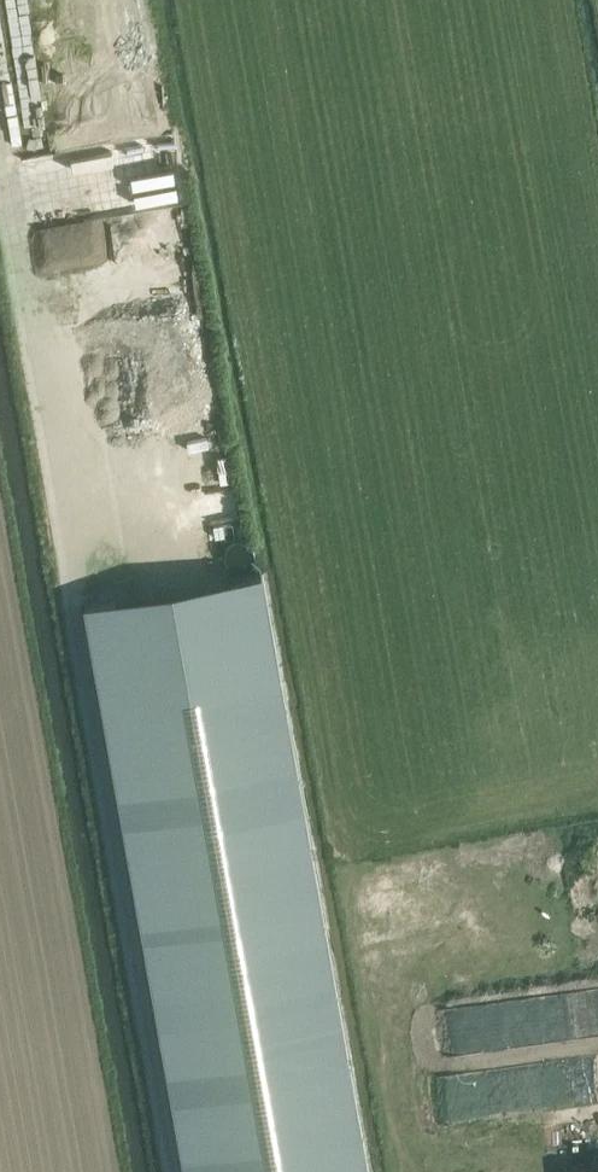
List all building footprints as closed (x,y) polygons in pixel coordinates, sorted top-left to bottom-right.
[(263,572),(84,604),(187,1171),(369,1171),(263,572)] [(559,1167),(560,1171),(597,1171),(597,1161),(559,1167)]
